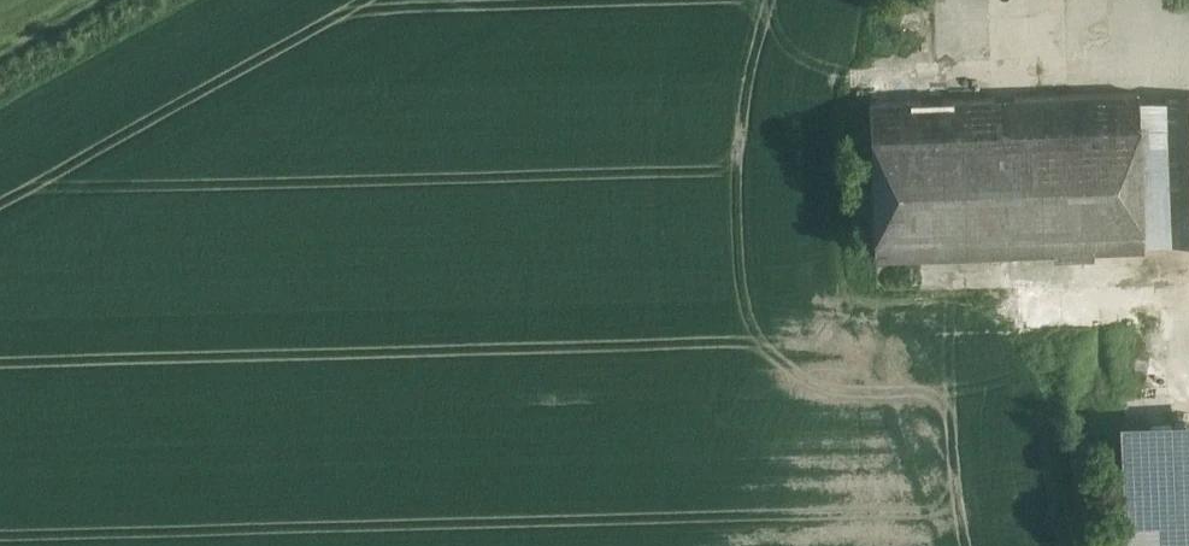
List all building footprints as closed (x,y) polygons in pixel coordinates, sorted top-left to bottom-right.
[(866,100),(872,261),(1139,251),(1139,242),(1188,240),(1188,97),(1133,100),(1132,90),(866,100)] [(1116,545),(1119,545),(1188,544),(1188,416),(1112,418),(1116,545)]
